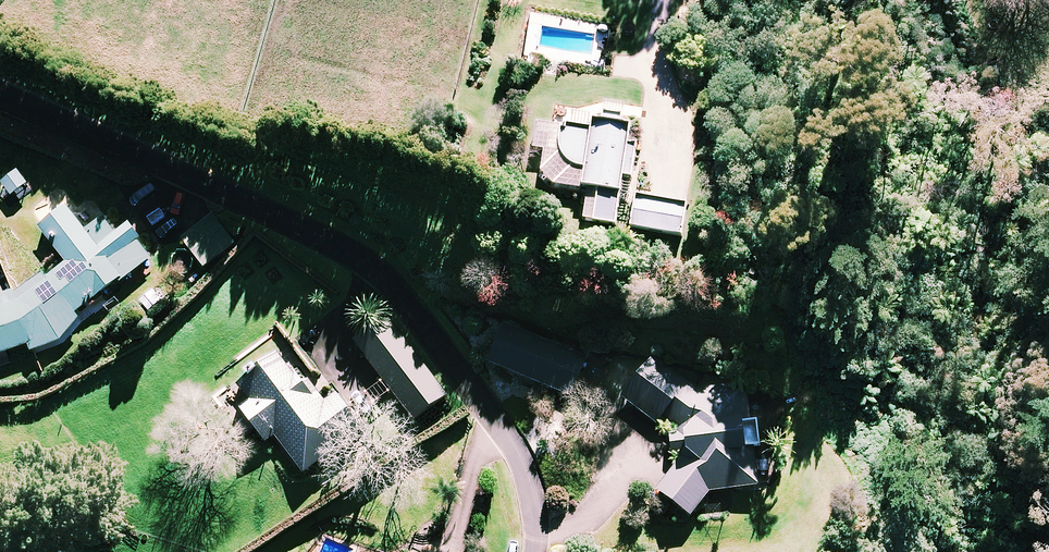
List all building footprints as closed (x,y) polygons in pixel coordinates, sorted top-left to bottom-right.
[(628,144),(629,129),(623,128),(624,113),(607,111),(606,126),(595,125),(594,130),(538,124),(535,152),(545,153),(542,173),(555,190),(589,194),(585,221),(618,225),(624,176),(633,177),(637,145),(628,144)] [(687,207),(637,200),(633,229),(683,236),(687,207)] [(47,281),(41,275),(21,291),(0,298),(0,355),(30,345),(33,352),(64,341),(82,323),(76,316),(152,259),(126,225),(115,233),(105,219),(87,233),(69,209),(41,229),(68,265),(47,281)] [(235,245),(213,217),(183,240),(205,268),(235,245)] [(446,399),(388,320),(357,343),(415,422),(446,399)] [(588,358),(507,324),(490,364),(571,398),(588,358)] [(276,436),(304,474),(333,453),(364,430),(337,393),(325,402),(308,379),(302,383),(280,354),(238,385),(248,399),(239,406),(266,443),(276,436)] [(682,433),(669,433),(669,456),(680,456),(655,491),(692,517),(710,492),(757,488),(754,449),(761,449),(758,420),(751,421),(748,385),(701,389),(660,357),(626,399),(660,426),(665,420),(682,433)]
